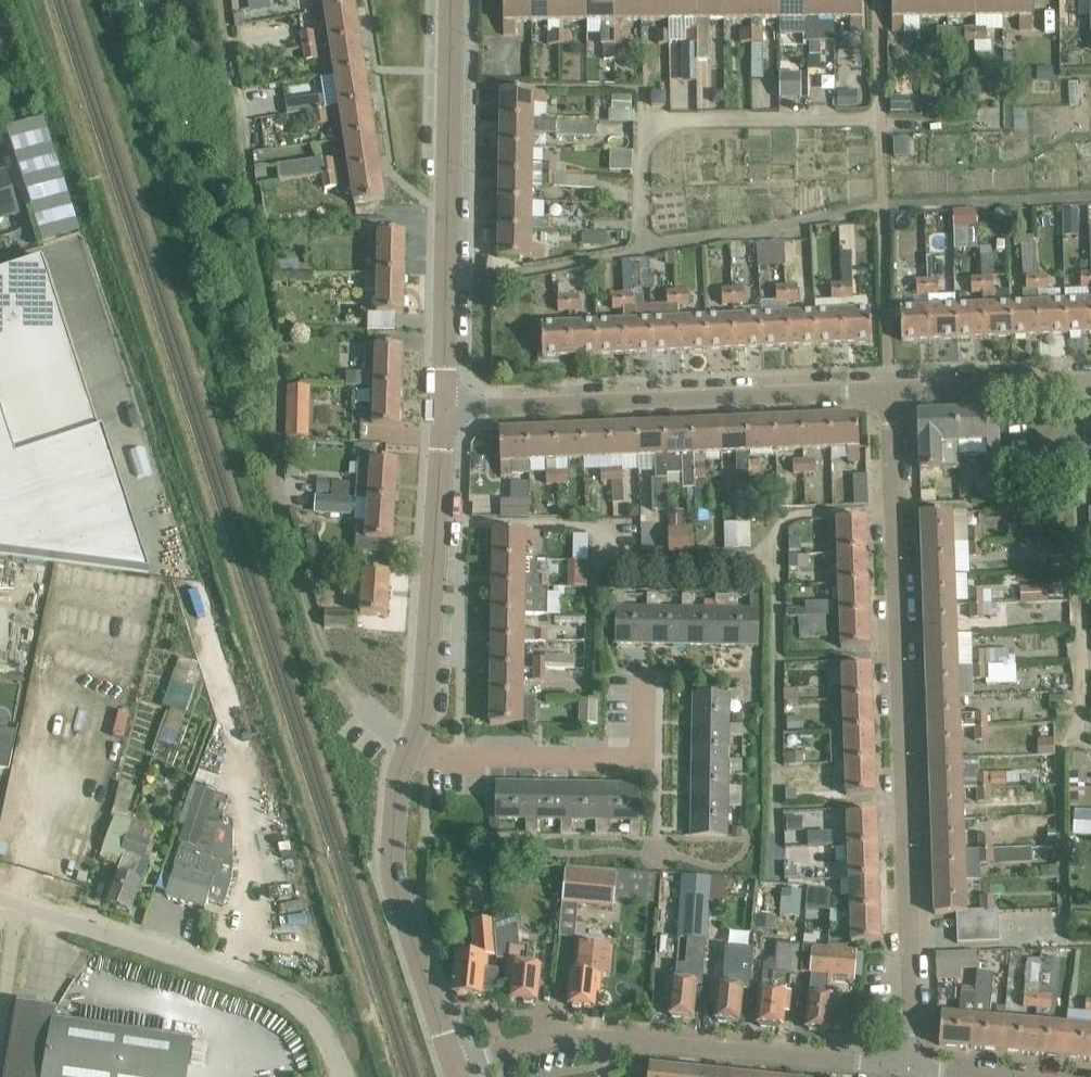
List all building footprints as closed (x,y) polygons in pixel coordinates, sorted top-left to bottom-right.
[(269,8),(268,0),(233,0),(235,13),(269,8)] [(356,7),(355,0),(323,0),(325,12),(356,7)] [(532,22),(532,0),(504,0),(504,35),(515,35),(515,22),(532,22)] [(560,32),(560,22),(559,0),(532,0),(532,22),(548,22),(549,45),(560,45),(560,32)] [(587,21),(587,0),(559,0),(560,22),(587,21)] [(615,32),(615,21),(615,0),(587,0),(587,21),(601,21),(602,44),(604,44),(604,60),(615,60),(615,45),(615,32)] [(642,21),(642,0),(615,0),(615,21),(625,21),(642,21)] [(669,21),(669,0),(642,0),(642,21),(669,21)] [(697,20),(697,0),(669,0),(669,21),(697,20)] [(724,20),(724,0),(697,0),(697,20),(697,31),(697,61),(711,61),(711,20),(724,20)] [(752,20),(752,0),(724,0),(724,20),(752,20)] [(779,20),(779,0),(752,0),(752,20),(779,20)] [(807,35),(807,0),(779,0),(779,20),(780,35),(807,35)] [(834,19),(834,0),(807,0),(807,35),(808,73),(824,73),(823,42),(821,42),(820,19),(834,19)] [(863,32),(862,0),(834,0),(834,19),(851,19),(851,32),(863,32)] [(920,19),(920,0),(892,0),(893,32),(904,32),(904,19),(920,19)] [(948,19),(948,0),(920,0),(920,19),(948,19)] [(976,18),(975,0),(948,0),(948,19),(976,18)] [(1003,18),(1003,0),(975,0),(976,18),(1003,18)] [(1031,7),(1031,0),(1003,0),(1003,18),(1020,18),(1020,31),(1031,31),(1031,7)] [(361,39),(356,7),(325,12),(330,44),(361,39)] [(948,28),(937,28),(938,42),(948,41),(948,28)] [(965,42),(976,42),(976,28),(965,28),(965,42)] [(976,28),(976,42),(987,42),(987,28),(976,28)] [(752,65),(752,30),(740,31),(740,65),(752,65)] [(769,79),(769,57),(764,57),(764,30),(752,30),(752,65),(752,79),(769,79)] [(304,48),(316,46),(314,31),(302,33),(304,48)] [(670,44),(670,31),(658,32),(658,44),(670,44)] [(697,68),(697,61),(697,31),(685,31),(685,44),(684,44),(684,68),(697,68)] [(560,32),(560,45),(570,44),(570,32),(560,32)] [(626,32),(615,32),(615,45),(626,45),(626,32)] [(335,76),(366,71),(361,39),(330,44),(335,76)] [(306,61),(318,59),(316,46),(304,48),(306,61)] [(1038,69),(1038,81),(1053,82),(1053,69),(1038,69)] [(340,107),(370,103),(366,71),(335,76),(340,107)] [(780,73),(780,98),(801,97),(801,73),(780,73)] [(836,90),(836,109),(856,109),(856,90),(836,90)] [(547,104),(547,92),(501,91),(501,120),(533,120),(533,104),(547,104)] [(653,106),(665,106),(665,93),(653,93),(653,106)] [(320,96),(285,101),(288,115),(313,111),(326,109),(326,108),(324,95),(323,95),(320,96)] [(635,123),(635,111),(630,111),(631,97),(612,97),(612,110),(609,110),(609,122),(635,123)] [(375,135),(370,103),(340,107),(345,139),(375,135)] [(315,126),(328,124),(326,109),(313,111),(315,126)] [(76,233),(44,116),(4,127),(36,244),(76,233)] [(597,121),(533,120),(501,120),(501,147),(532,148),(556,148),(556,136),(597,137),(597,121)] [(380,167),(375,135),(345,139),(348,160),(334,162),(333,159),(323,161),(323,158),(277,165),(279,181),(305,177),(305,178),(322,175),(336,173),(349,171),(380,167)] [(909,156),(908,140),(895,140),(896,157),(909,156)] [(532,164),(532,148),(501,147),(500,175),(567,176),(567,167),(561,165),(532,164)] [(633,152),(632,152),(611,151),(610,171),(632,171),(633,152)] [(385,199),(380,167),(349,171),(354,204),(385,199)] [(19,213),(6,172),(0,174),(0,220),(19,213)] [(336,173),(322,175),(324,189),(338,187),(336,173)] [(567,176),(500,175),(499,202),(531,203),(532,186),(554,187),(554,189),(572,189),(573,176),(567,176)] [(531,220),(531,203),(499,202),(499,230),(531,230),(553,231),(553,220),(531,220)] [(1085,206),(1062,206),(1062,230),(1085,230),(1085,206)] [(1001,222),(1006,221),(1006,209),(997,209),(994,213),(995,221),(1001,222)] [(531,247),(531,230),(499,230),(498,258),(544,259),(544,247),(531,247)] [(406,234),(384,234),(377,234),(377,273),(405,274),(406,234)] [(595,234),(595,246),(608,246),(608,234),(595,234)] [(1037,292),(1037,274),(1035,242),(1034,242),(1034,236),(1014,237),(1014,246),(1022,246),(1023,276),(1026,276),(1026,290),(1023,290),(1023,304),(1011,304),(1012,336),(1039,335),(1038,303),(1037,292)] [(784,264),(783,239),(754,240),(755,264),(784,264)] [(1011,304),(997,305),(996,292),(993,289),(992,247),(980,247),(980,252),(981,252),(982,275),(981,275),(981,277),(982,277),(985,338),(1012,336),(1011,304)] [(842,283),(842,300),(854,299),(852,251),(840,251),(842,283)] [(299,255),(276,255),(276,270),(299,270),(299,255)] [(928,294),(927,280),(927,276),(926,256),(916,257),(917,295),(928,294)] [(646,288),(645,258),(637,258),(637,260),(621,261),(623,293),(624,308),(634,307),(634,294),(640,294),(639,288),(646,288)] [(0,412),(0,555),(150,574),(103,431),(100,432),(43,259),(0,273),(0,408),(1,411),(0,412)] [(315,272),(274,273),(275,283),(315,283),(315,272)] [(1081,273),(1081,290),(1090,289),(1090,272),(1081,273)] [(405,274),(377,273),(365,273),(364,291),(376,291),(376,313),(404,314),(405,274)] [(568,275),(569,311),(580,310),(578,273),(568,273),(568,275)] [(1048,273),(1037,274),(1037,292),(1049,291),(1048,273)] [(559,311),(569,311),(568,275),(544,276),(544,298),(558,297),(559,311)] [(787,286),(797,285),(796,275),(787,276),(787,286)] [(957,339),(985,338),(982,277),(981,277),(971,278),(972,292),(969,293),(969,306),(956,307),(957,339)] [(927,280),(928,294),(928,296),(939,296),(938,279),(933,280),(927,280)] [(832,300),(842,300),(842,283),(831,283),(832,300)] [(798,302),(798,300),(797,285),(787,286),(788,303),(798,302)] [(777,303),(788,303),(787,286),(776,286),(777,303)] [(743,287),(732,288),(733,305),(744,304),(743,287)] [(722,305),(733,305),(732,288),(722,288),(722,305)] [(678,290),(678,307),(689,306),(688,289),(678,290)] [(680,351),(679,319),(678,307),(678,290),(667,290),(668,303),(651,304),(652,320),(653,352),(680,351)] [(623,293),(612,294),(613,309),(624,309),(624,308),(623,293)] [(1090,333),(1090,301),(1065,302),(1067,334),(1090,333)] [(1039,335),(1067,334),(1065,302),(1038,303),(1039,335)] [(930,340),(957,339),(956,307),(929,308),(930,340)] [(902,341),(930,340),(929,308),(901,309),(902,341)] [(844,344),(845,344),(872,343),(871,311),(843,312),(844,344)] [(817,345),(844,344),(843,312),(815,313),(817,345)] [(790,346),(817,345),(815,313),(788,314),(790,346)] [(762,347),(790,346),(788,314),(761,315),(762,347)] [(762,347),(761,315),(734,316),(735,349),(762,347)] [(708,350),(735,349),(734,316),(706,318),(708,350)] [(680,351),(708,350),(706,318),(679,319),(680,351)] [(626,353),(653,352),(652,320),(624,321),(626,353)] [(624,321),(597,322),(598,355),(626,353),(624,321)] [(571,356),(598,355),(597,322),(569,324),(571,356)] [(543,357),(571,356),(569,324),(542,325),(543,357)] [(403,348),(375,347),(366,347),(365,373),(350,372),(349,386),(361,386),(374,387),(401,388),(403,348)] [(284,434),(307,435),(309,384),(285,383),(284,434)] [(400,428),(401,388),(374,387),(373,409),(362,409),(361,426),(400,428)] [(1001,451),(1000,444),(1000,422),(987,423),(986,410),(957,411),(959,457),(986,455),(986,452),(1001,451)] [(959,469),(959,457),(957,411),(917,412),(918,444),(919,444),(920,470),(959,469)] [(848,448),(849,461),(860,461),(858,415),(830,416),(831,449),(848,448)] [(804,450),(831,449),(830,416),(802,417),(804,450)] [(776,451),(804,450),(802,417),(775,419),(776,451)] [(749,452),(776,451),(775,419),(747,420),(749,452)] [(751,515),(750,476),(749,462),(749,452),(747,420),(720,421),(721,453),(736,453),(738,486),(735,486),(736,516),(751,515)] [(694,455),(721,453),(720,421),(692,422),(694,455)] [(695,487),(695,484),(695,479),(694,464),(694,455),(692,422),(665,423),(666,456),(667,475),(685,474),(685,488),(695,487)] [(669,510),(667,475),(666,456),(665,423),(638,425),(639,457),(655,456),(656,479),(652,479),(653,510),(669,510)] [(611,458),(639,457),(638,425),(610,426),(611,458)] [(610,426),(583,427),(584,459),(611,458),(610,426)] [(568,460),(584,459),(583,427),(555,428),(557,461),(557,470),(558,484),(569,484),(568,460)] [(529,462),(557,461),(555,428),(528,429),(529,462)] [(529,474),(529,462),(528,429),(499,430),(501,476),(513,475),(513,474),(529,474)] [(288,439),(287,453),(297,454),(299,440),(288,439)] [(398,462),(370,460),(358,459),(355,499),(396,502),(398,462)] [(793,460),(794,474),(805,474),(804,460),(793,460)] [(804,460),(805,474),(816,474),(815,460),(804,460)] [(749,462),(750,476),(761,476),(760,461),(749,462)] [(705,463),(694,464),(695,479),(706,478),(705,463)] [(612,468),(601,468),(601,483),(612,483),(612,468)] [(613,503),(614,503),(624,502),(622,468),(612,468),(612,483),(613,503)] [(558,504),(558,484),(557,470),(546,471),(547,484),(545,484),(546,518),(559,517),(558,504)] [(695,484),(695,487),(696,509),(712,508),(710,483),(695,484)] [(355,500),(317,497),(316,511),(366,515),(365,537),(357,536),(355,552),(384,554),(384,553),(383,553),(384,541),(393,541),(396,502),(355,499),(355,500)] [(501,517),(530,517),(530,500),(501,500),(501,517)] [(1047,509),(1020,510),(1021,526),(1047,525),(1047,509)] [(692,551),(692,527),(684,528),(684,511),(669,511),(670,528),(669,528),(669,551),(692,551)] [(954,543),(953,513),(953,512),(921,513),(922,545),(954,543)] [(837,539),(824,540),(824,552),(868,551),(867,519),(837,520),(837,539)] [(723,522),(724,548),(750,547),(749,521),(723,522)] [(968,543),(982,542),(981,529),(967,530),(968,543)] [(539,531),(494,530),(493,558),(526,559),(526,542),(539,543),(539,531)] [(982,542),(968,543),(968,557),(983,557),(982,542)] [(955,575),(955,574),(954,543),(922,545),(923,576),(955,575)] [(575,548),(575,560),(587,560),(587,548),(575,548)] [(825,554),(801,555),(802,569),(838,568),(839,583),(869,582),(868,551),(824,552),(825,554)] [(526,559),(493,558),(493,586),(559,587),(571,587),(572,574),(548,574),(548,576),(526,575),(526,559)] [(569,562),(569,572),(587,572),(587,562),(569,562)] [(61,816),(111,581),(57,569),(7,805),(61,816)] [(390,574),(369,572),(362,572),(362,582),(344,581),(343,594),(361,595),(359,614),(387,616),(390,574)] [(956,605),(956,604),(955,575),(923,576),(924,607),(956,605)] [(870,614),(869,583),(869,582),(839,583),(840,602),(806,603),(806,610),(799,610),(799,609),(786,609),(786,617),(826,616),(840,615),(870,614)] [(559,587),(493,586),(492,614),(541,614),(559,615),(559,587)] [(1021,603),(1048,602),(1047,587),(1021,588),(1021,603)] [(970,605),(984,604),(984,601),(997,601),(997,590),(969,591),(970,605)] [(623,608),(624,594),(613,594),(613,609),(617,609),(617,644),(640,644),(640,642),(645,642),(646,608),(623,608)] [(659,595),(653,595),(648,594),(648,608),(646,608),(645,642),(651,642),(651,644),(674,645),(675,643),(680,643),(681,609),(659,608),(659,595)] [(694,595),(688,595),(682,595),(682,609),(681,609),(680,643),(686,643),(686,645),(709,645),(709,643),(716,643),(717,609),(694,609),(694,595)] [(729,596),(723,596),(718,596),(718,609),(717,609),(716,643),(721,643),(721,645),(744,646),(744,644),(756,644),(756,646),(758,646),(758,610),(729,610),(729,596)] [(984,604),(970,605),(970,619),(984,618),(984,604)] [(958,635),(956,605),(924,607),(925,637),(958,635)] [(324,627),(355,629),(356,614),(326,612),(324,627)] [(541,614),(492,614),(492,641),(525,642),(557,642),(557,630),(548,630),(548,631),(541,631),(541,614)] [(871,647),(870,615),(870,614),(840,615),(841,648),(871,647)] [(586,616),(555,615),(555,625),(586,626),(586,616)] [(786,617),(787,618),(800,618),(801,639),(827,639),(826,616),(786,617)] [(959,666),(958,642),(973,642),(973,635),(958,635),(925,637),(926,667),(959,666)] [(525,642),(492,641),(491,669),(524,670),(525,642)] [(973,666),(987,665),(986,652),(972,652),(973,666)] [(545,658),(533,658),(533,670),(575,670),(575,656),(545,655),(545,658)] [(973,666),(973,680),(987,680),(987,665),(973,666)] [(872,666),(842,667),(843,699),(873,698),(872,666)] [(927,697),(960,696),(959,666),(926,667),(927,697)] [(524,670),(491,669),(491,697),(536,697),(536,695),(524,695),(524,679),(533,680),(533,681),(545,681),(544,684),(574,684),(575,670),(533,670),(524,670)] [(744,701),(744,691),(728,691),(728,695),(694,695),(694,718),(696,718),(696,723),(729,724),(729,701),(744,701)] [(961,727),(960,697),(960,696),(927,697),(929,729),(961,727)] [(536,697),(491,697),(490,724),(536,725),(536,697)] [(873,698),(843,699),(844,731),(874,730),(873,698)] [(598,700),(583,699),(580,699),(580,724),(598,724),(598,700)] [(975,727),(989,726),(988,713),(974,713),(975,727)] [(729,725),(729,724),(696,723),(695,729),(694,729),(693,753),(695,753),(695,758),(728,759),(729,736),(743,736),(743,726),(729,725)] [(989,726),(975,727),(975,742),(989,741),(989,738),(989,727),(989,726)] [(930,760),(962,759),(961,727),(929,729),(930,760)] [(874,730),(844,731),(845,763),(875,762),(874,730)] [(0,750),(0,768),(9,770),(12,752),(0,750)] [(1023,754),(1024,786),(1047,785),(1046,753),(1023,754)] [(728,760),(728,759),(695,758),(695,764),(693,764),(693,788),(695,788),(694,793),(728,793),(728,771),(743,772),(743,761),(728,760)] [(931,790),(963,788),(962,759),(930,760),(931,790)] [(875,762),(845,763),(846,795),(877,794),(875,762)] [(1007,773),(990,774),(990,787),(1008,787),(1007,773)] [(990,774),(976,775),(977,788),(990,787),(990,774)] [(534,783),(533,783),(511,783),(511,785),(499,785),(499,783),(497,783),(497,818),(527,819),(526,833),(537,833),(537,819),(539,819),(539,786),(534,785),(534,783)] [(193,784),(181,822),(186,825),(181,841),(198,847),(199,845),(214,850),(231,797),(193,784)] [(569,784),(568,784),(546,784),(546,786),(539,786),(539,819),(561,819),(561,834),(572,834),(573,820),(574,820),(575,786),(569,786),(569,784)] [(604,785),(603,785),(581,784),(581,786),(575,786),(574,820),(596,820),(596,834),(607,834),(607,820),(609,820),(610,787),(604,787),(604,785)] [(631,835),(642,835),(643,820),(638,819),(638,785),(616,785),(616,787),(610,787),(609,820),(631,821),(631,835)] [(977,788),(977,802),(991,802),(990,787),(977,788)] [(964,820),(963,789),(963,788),(931,790),(932,821),(964,820)] [(797,790),(786,790),(786,801),(797,801),(797,790)] [(728,795),(728,793),(694,793),(694,799),(692,799),(692,822),(694,822),(694,834),(692,834),(692,836),(727,836),(728,806),(742,807),(742,801),(742,795),(728,795)] [(1090,836),(1090,811),(1075,810),(1074,835),(1090,836)] [(127,834),(130,823),(99,811),(87,844),(123,858),(106,904),(130,913),(142,883),(132,879),(141,856),(145,858),(150,843),(127,834)] [(877,814),(847,815),(848,835),(848,847),(878,846),(877,814)] [(788,818),(788,832),(803,832),(803,818),(788,818)] [(965,850),(964,820),(932,821),(933,851),(965,850)] [(832,832),(808,833),(809,846),(833,845),(832,832)] [(979,849),(993,849),(992,835),(978,836),(979,849)] [(215,878),(221,858),(183,846),(167,896),(205,907),(214,878),(215,878)] [(839,848),(836,848),(836,862),(849,862),(849,879),(879,878),(878,846),(848,847),(839,847),(839,848)] [(490,848),(476,848),(476,862),(491,862),(490,848)] [(979,849),(979,864),(1032,862),(1032,851),(1029,851),(1029,848),(993,849),(979,849)] [(966,881),(965,850),(933,851),(934,882),(966,881)] [(617,873),(566,868),(563,902),(613,908),(617,873)] [(683,877),(678,938),(707,940),(708,927),(710,900),(711,880),(711,879),(683,877)] [(879,878),(849,879),(851,911),(881,910),(879,878)] [(711,880),(710,900),(725,901),(726,881),(711,880)] [(967,899),(966,881),(934,882),(935,913),(957,912),(967,912),(967,899)] [(805,908),(842,909),(843,889),(805,888),(805,908)] [(782,890),(780,917),(800,918),(802,892),(782,890)] [(995,896),(981,897),(981,898),(981,911),(985,911),(995,911),(995,896)] [(882,942),(881,910),(851,911),(852,943),(882,942)] [(967,912),(957,912),(957,927),(985,926),(985,922),(985,911),(981,911),(967,912)] [(985,911),(985,922),(999,921),(999,911),(995,911),(985,911)] [(757,916),(756,928),(773,929),(773,917),(757,916)] [(494,920),(497,957),(497,960),(508,961),(506,983),(511,984),(509,999),(537,1002),(541,966),(528,965),(530,948),(529,948),(529,946),(519,945),(517,918),(494,920)] [(457,953),(453,993),(482,995),(485,970),(487,971),(488,957),(497,957),(494,920),(472,921),(475,955),(457,953)] [(985,922),(985,926),(985,932),(1000,931),(999,921),(985,922)] [(985,926),(957,927),(958,942),(986,941),(985,932),(985,926)] [(1000,931),(985,932),(986,941),(1000,941),(1000,931)] [(790,993),(791,976),(797,977),(800,945),(777,943),(772,992),(760,991),(757,1023),(784,1026),(785,1012),(789,1012),(791,994),(790,993)] [(614,947),(575,944),(573,973),(572,972),(568,1005),(595,1007),(596,993),(600,994),(601,977),(612,978),(614,947)] [(750,990),(754,949),(751,948),(726,946),(723,976),(726,976),(725,987),(712,986),(711,1004),(716,1005),(714,1019),(740,1022),(743,989),(750,990)] [(856,951),(829,949),(813,948),(806,1028),(831,1030),(834,998),(827,997),(828,980),(854,981),(856,951)] [(978,952),(938,953),(938,968),(978,967),(978,952)] [(696,966),(680,965),(678,982),(666,981),(665,1000),(670,1000),(669,1015),(694,1017),(697,984),(694,984),(696,966)] [(990,1018),(994,975),(977,973),(976,989),(975,1002),(971,1049),(1003,1052),(1006,1019),(990,1018)] [(975,1002),(976,989),(963,988),(960,1015),(943,1013),(940,1046),(971,1049),(975,1002)] [(1037,1008),(1038,995),(1025,994),(1024,1007),(1037,1008)] [(1038,995),(1037,1008),(1051,1009),(1052,996),(1038,995)] [(18,1001),(5,1076),(187,1076),(192,1038),(55,1019),(57,1008),(18,1001)] [(1036,1022),(1035,1022),(1006,1019),(1003,1052),(1033,1055),(1036,1022)] [(1067,1025),(1066,1025),(1036,1022),(1033,1055),(1064,1057),(1067,1025)] [(1067,1025),(1064,1057),(1090,1060),(1090,1027),(1067,1025)] [(650,1066),(649,1076),(677,1076),(677,1069),(650,1066)] [(677,1069),(677,1076),(704,1076),(704,1071),(677,1069)]
